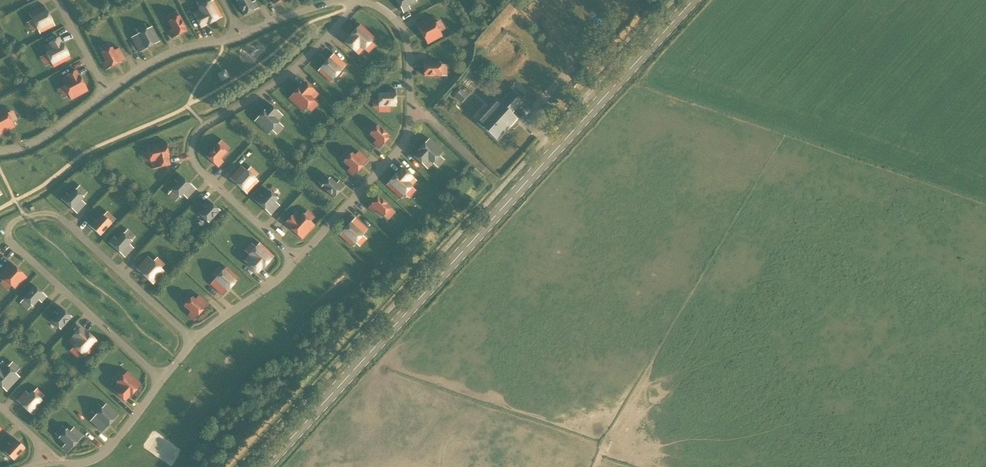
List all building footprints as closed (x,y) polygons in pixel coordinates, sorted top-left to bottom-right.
[(222,17),(213,0),(199,8),(200,10),(193,13),(201,28),(207,24),(208,25),(222,17)] [(244,16),(259,8),(255,1),(251,3),(250,0),(239,0),(237,1),(244,16)] [(403,13),(410,9),(409,6),(416,2),(415,0),(396,0),(403,13)] [(54,25),(43,6),(29,14),(39,33),(54,25)] [(187,31),(179,16),(168,22),(173,30),(169,32),(173,39),(187,31)] [(442,36),(431,16),(417,24),(428,44),(442,36)] [(375,38),(360,25),(349,37),(350,38),(345,43),(359,55),(363,50),(364,50),(375,38)] [(152,27),(131,38),(139,52),(160,42),(152,27)] [(54,67),(70,58),(63,44),(61,45),(58,39),(45,46),(48,52),(47,53),(54,67)] [(106,70),(125,60),(119,48),(114,51),(112,48),(102,54),(106,61),(102,63),(106,70)] [(334,54),(318,71),(330,82),(346,65),(334,54)] [(424,76),(441,76),(441,64),(432,64),(432,60),(424,60),(424,76)] [(226,68),(219,72),(223,79),(230,75),(226,68)] [(72,100),(88,91),(85,85),(82,78),(82,79),(80,76),(80,77),(77,70),(62,79),(65,85),(64,85),(72,100)] [(289,99),(303,112),(314,100),(318,94),(305,82),(301,87),(300,87),(289,99)] [(453,96),(459,101),(466,94),(460,88),(453,96)] [(379,106),(396,106),(395,90),(387,90),(387,94),(379,94),(379,106)] [(497,140),(516,119),(511,114),(521,102),(510,93),(499,104),(497,102),(476,123),(497,140)] [(254,122),(268,134),(279,122),(278,121),(283,115),(271,105),(266,110),(265,110),(254,122)] [(0,135),(15,127),(12,122),(13,121),(9,114),(8,114),(4,106),(0,108),(0,135)] [(390,137),(378,125),(370,134),(376,140),(373,143),(379,149),(390,137)] [(414,157),(427,169),(432,164),(443,152),(429,139),(418,151),(419,152),(414,157)] [(166,142),(147,146),(152,169),(171,165),(169,158),(170,158),(169,155),(167,148),(166,142)] [(217,144),(206,156),(218,168),(224,162),(221,159),(227,153),(225,151),(220,146),(219,146),(217,144)] [(353,176),(368,160),(359,151),(355,156),(352,153),(344,162),(350,168),(347,171),(353,176)] [(230,178),(247,194),(258,181),(241,166),(230,178)] [(386,185),(401,198),(412,186),(417,181),(403,168),(398,174),(397,173),(386,185)] [(188,199),(196,190),(190,184),(185,179),(184,179),(179,174),(174,180),(177,183),(171,189),(173,191),(179,197),(179,196),(181,198),(183,195),(188,199)] [(321,187),(334,198),(345,186),(339,181),(336,184),(330,178),(321,187)] [(77,214),(86,205),(82,201),(84,198),(75,189),(69,195),(66,193),(61,198),(65,203),(71,209),(71,208),(77,214)] [(254,200),(271,215),(280,206),(275,202),(278,198),(269,190),(262,197),(260,195),(254,200)] [(379,196),(368,208),(374,214),(377,211),(383,217),(391,208),(379,196)] [(209,223),(220,211),(218,209),(213,204),(208,200),(203,205),(206,208),(200,215),(209,223)] [(285,223),(302,239),(315,225),(303,214),(301,216),(296,211),(285,223)] [(100,236),(112,223),(102,215),(96,222),(93,219),(88,225),(100,236)] [(355,218),(340,235),(352,247),(368,230),(355,218)] [(125,258),(134,249),(130,245),(132,242),(123,233),(117,239),(114,237),(109,242),(113,247),(119,253),(119,252),(125,258)] [(260,243),(244,261),(258,273),(262,268),(263,269),(274,256),(260,243)] [(147,256),(136,269),(143,275),(142,275),(148,281),(149,281),(153,285),(165,272),(160,268),(161,267),(155,262),(154,262),(152,260),(147,256)] [(0,272),(0,275),(5,280),(11,286),(11,285),(16,290),(27,277),(23,273),(17,267),(16,268),(10,262),(0,272)] [(210,285),(223,296),(227,291),(227,292),(229,290),(236,283),(235,283),(237,281),(236,281),(238,278),(226,267),(224,269),(222,271),(216,277),(216,278),(214,280),(215,280),(210,285)] [(34,286),(23,298),(25,300),(31,305),(33,307),(39,300),(42,303),(47,297),(43,293),(37,287),(36,287),(34,286)] [(209,304),(199,296),(196,300),(192,297),(191,298),(185,305),(184,307),(191,312),(188,316),(194,321),(198,316),(198,317),(204,310),(209,304)] [(61,330),(72,317),(70,316),(71,315),(65,310),(60,306),(54,312),(57,314),(51,321),(53,323),(59,328),(61,330)] [(86,357),(99,343),(96,341),(97,341),(95,339),(95,338),(89,333),(87,331),(86,332),(81,327),(79,329),(79,328),(73,335),(71,338),(68,342),(75,347),(74,348),(81,354),(81,353),(86,357)] [(20,377),(16,374),(8,367),(3,361),(0,364),(0,386),(2,388),(2,387),(7,392),(20,377)] [(142,384),(128,371),(123,376),(117,382),(118,382),(116,384),(112,389),(118,394),(117,395),(123,400),(124,400),(125,402),(130,396),(130,397),(132,395),(138,389),(137,389),(142,384)] [(25,391),(17,400),(20,404),(22,406),(28,412),(30,414),(31,413),(33,416),(39,410),(36,408),(42,401),(41,399),(33,392),(32,391),(29,394),(25,391)] [(90,421),(103,433),(109,426),(115,420),(114,420),(119,415),(106,404),(102,409),(102,408),(96,414),(90,421)] [(84,436),(74,427),(70,432),(67,429),(58,438),(65,445),(62,448),(68,453),(73,448),(78,442),(84,436)] [(14,461),(25,448),(13,437),(8,442),(11,445),(5,452),(14,461)]
